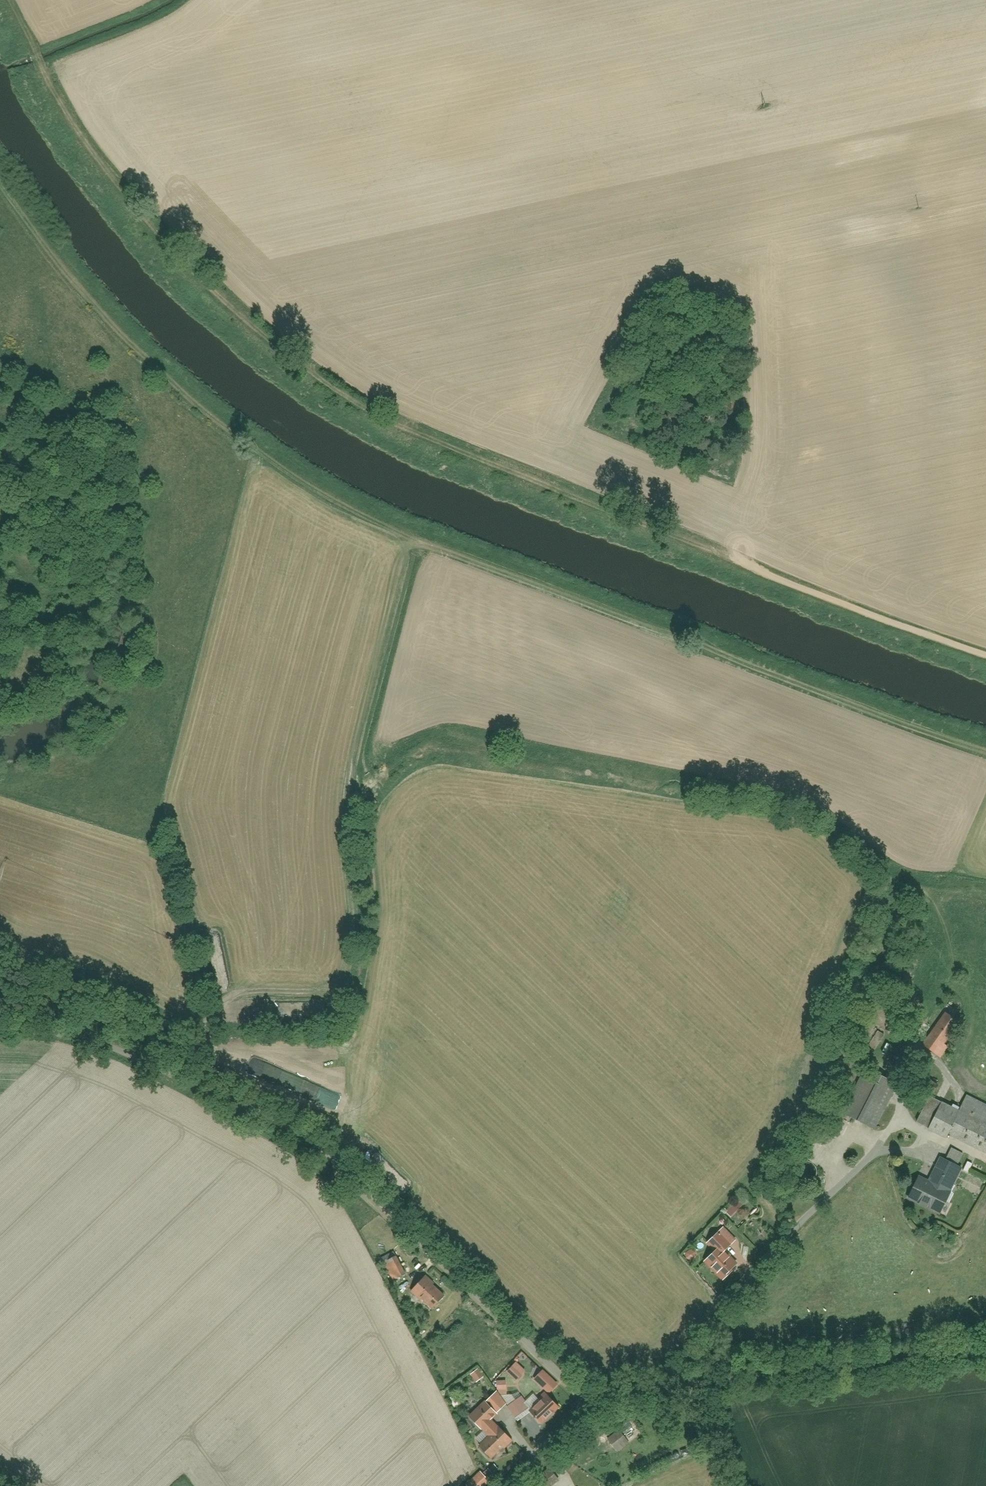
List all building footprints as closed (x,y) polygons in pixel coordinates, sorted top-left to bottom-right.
[(946,1013),(924,1045),(943,1059),(966,1027),(946,1013)] [(872,1071),(849,1116),(877,1130),(900,1085),(872,1071)] [(960,1111),(944,1103),(944,1104),(930,1097),(917,1123),(931,1130),(931,1131),(949,1139),(951,1136),(985,1153),(985,1104),(968,1096),(960,1111)] [(970,1174),(974,1165),(970,1162),(965,1172),(963,1171),(964,1169),(960,1167),(965,1156),(954,1151),(948,1161),(943,1158),(930,1183),(921,1179),(911,1199),(945,1216),(955,1196),(951,1194),(956,1185),(979,1197),(985,1184),(985,1182),(970,1174)] [(742,1198),(727,1213),(737,1223),(752,1207),(742,1198)] [(709,1245),(717,1253),(706,1264),(725,1283),(737,1271),(725,1258),(739,1244),(725,1229),(709,1245)] [(693,1252),(688,1254),(688,1261),(694,1263),(698,1261),(698,1255),(693,1252)] [(413,1306),(420,1299),(435,1313),(452,1295),(431,1276),(422,1285),(401,1262),(386,1276),(413,1306)] [(516,1366),(508,1374),(519,1383),(526,1375),(516,1366)] [(472,1375),(478,1383),(484,1379),(478,1371),(472,1375)] [(545,1371),(536,1381),(552,1397),(562,1388),(545,1371)] [(509,1397),(509,1383),(499,1383),(499,1392),(504,1396),(509,1397)] [(498,1394),(489,1404),(499,1414),(508,1404),(498,1394)] [(548,1396),(542,1402),(535,1396),(527,1404),(523,1399),(510,1409),(517,1419),(529,1409),(532,1412),(544,1424),(560,1408),(548,1396)] [(488,1402),(471,1418),(491,1438),(482,1447),(496,1461),(514,1442),(492,1420),(499,1414),(489,1404),(488,1402)] [(618,1430),(603,1443),(615,1456),(630,1443),(618,1430)] [(489,1473),(493,1477),(500,1469),(496,1465),(489,1473)] [(532,1485),(554,1485),(561,1480),(551,1469),(532,1485)] [(469,1485),(489,1485),(492,1482),(482,1472),(469,1485)]
